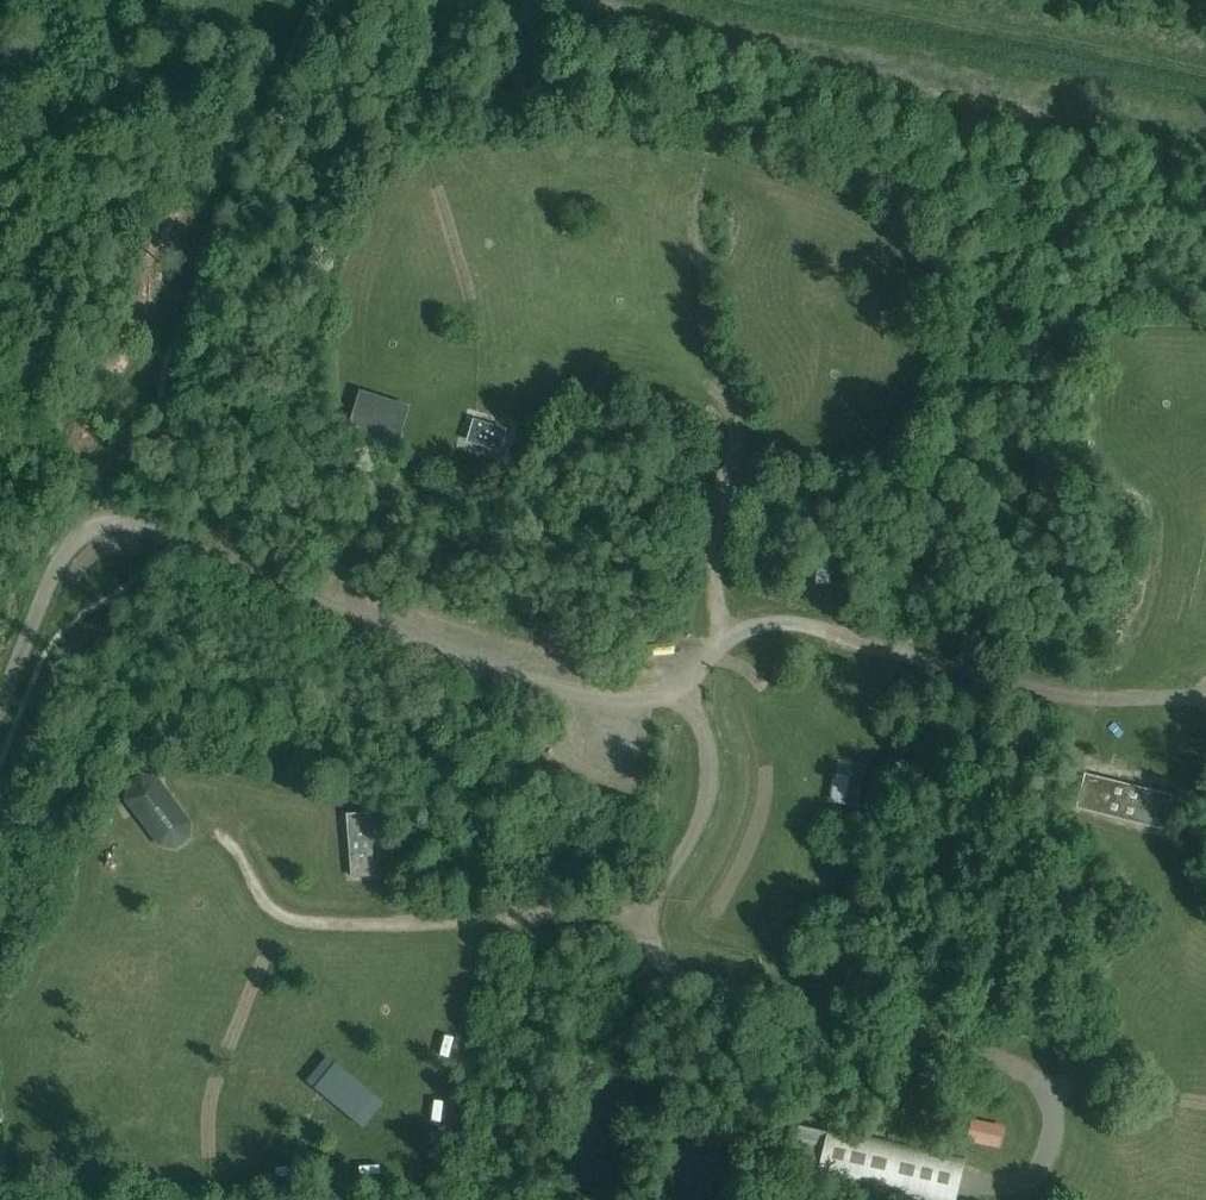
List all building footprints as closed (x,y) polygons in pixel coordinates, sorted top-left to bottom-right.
[(470,432),(477,435),(474,445),(500,452),(504,440),(496,438),(499,428),(496,427),(474,420),(470,431),(470,432)] [(1182,534),(1173,540),(1186,560),(1196,554),(1182,534)] [(816,556),(816,584),(830,584),(830,556),(816,556)] [(1173,794),(1087,773),(1081,798),(1167,819),(1173,794)] [(159,797),(159,795),(159,794),(159,792),(158,790),(158,788),(157,787),(156,784),(155,783),(153,781),(152,780),(150,778),(147,776),(145,776),(143,775),(139,775),(138,775),(135,775),(132,776),(128,778),(125,780),(123,783),(122,784),(120,787),(120,789),(119,790),(119,792),(118,794),(118,796),(119,798),(119,800),(120,802),(121,804),(122,806),(123,808),(124,809),(126,811),(128,812),(131,814),(132,814),(135,815),(138,815),(141,815),(143,815),(146,814),(149,813),(150,812),(152,811),(153,809),(155,808),(156,806),(157,805),(158,803),(158,801),(159,799),(159,797)] [(353,877),(375,876),(374,869),(370,869),(369,854),(373,854),(371,830),(367,831),(366,821),(370,820),(370,814),(348,816),(349,823),(353,822),(354,838),(350,838),(352,862),(356,861),(357,871),(353,872),(353,877)] [(995,1127),(972,1122),(968,1140),(992,1145),(995,1127)] [(817,1177),(918,1199),(956,1199),(966,1157),(829,1126),(817,1177)]
